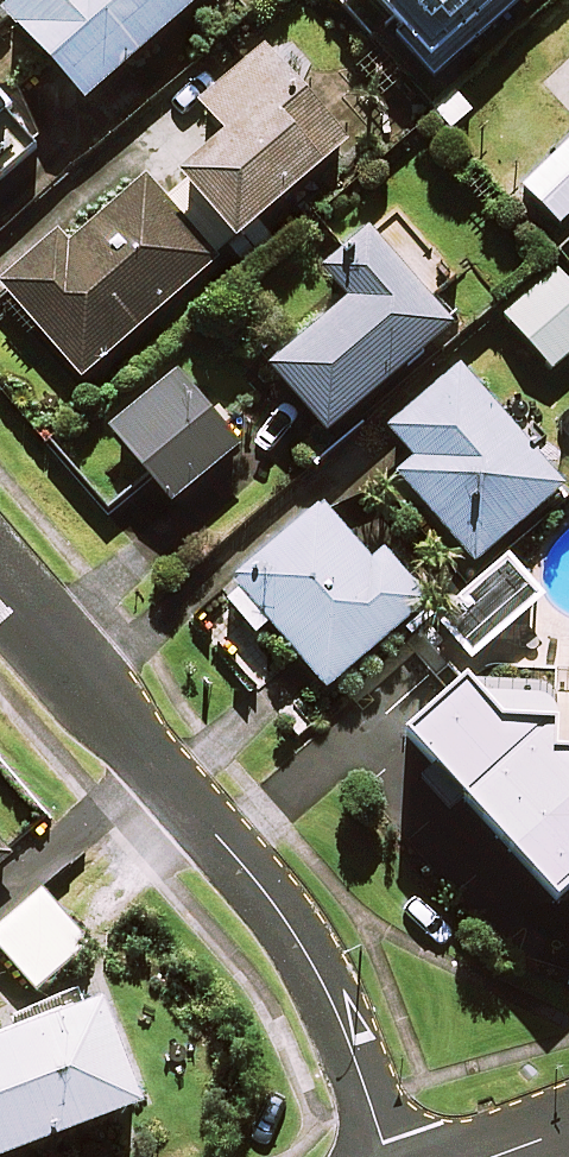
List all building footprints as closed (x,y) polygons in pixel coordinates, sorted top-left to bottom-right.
[(11,13),(93,102),(204,0),(25,0),(11,13)] [(440,85),(536,0),(365,0),(440,85)] [(352,143),(270,48),(205,104),(232,136),(187,175),(242,239),(352,143)] [(0,101),(0,182),(40,145),(0,101)] [(527,186),(562,224),(568,217),(568,147),(527,186)] [(218,261),(147,181),(77,242),(68,232),(5,288),(84,378),(218,261)] [(457,325),(375,231),(328,272),(352,299),(274,367),(332,434),(457,325)] [(562,267),(508,316),(556,369),(568,357),(568,274),(562,267)] [(568,487),(464,366),(392,428),(417,457),(400,472),(478,564),(568,487)] [(244,444),(184,373),(116,430),(176,501),(244,444)] [(325,506),(237,582),(244,589),(231,600),(260,634),(273,623),(330,687),(428,601),(383,550),(372,560),(325,506)] [(475,663),(549,597),(506,550),(433,616),(475,663)] [(394,746),(549,922),(568,905),(568,764),(548,783),(463,686),(394,746)] [(0,840),(0,867),(13,856),(0,840)] [(46,892),(0,930),(0,941),(39,988),(90,945),(46,892)] [(109,1001),(0,1042),(0,1156),(5,1156),(147,1103),(109,1001)]
